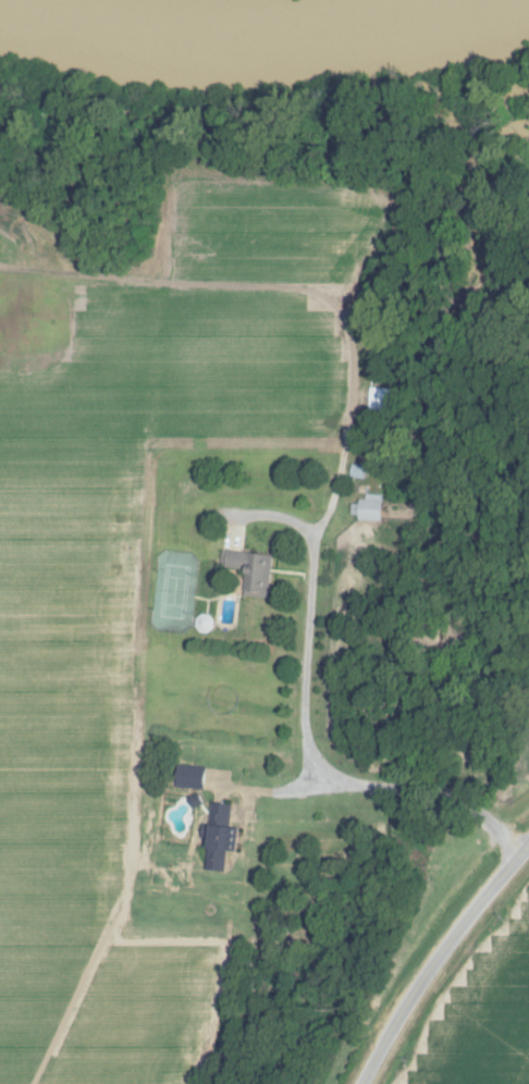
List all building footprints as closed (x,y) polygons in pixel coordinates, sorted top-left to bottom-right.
[(377,499),(355,499),(355,519),(377,519),(377,499)] [(266,597),(271,554),(222,549),(220,567),(239,569),(237,594),(266,597)] [(201,765),(172,765),(172,786),(201,786),(201,765)] [(230,803),(204,803),(203,869),(222,869),(223,851),(229,851),(230,803)]
